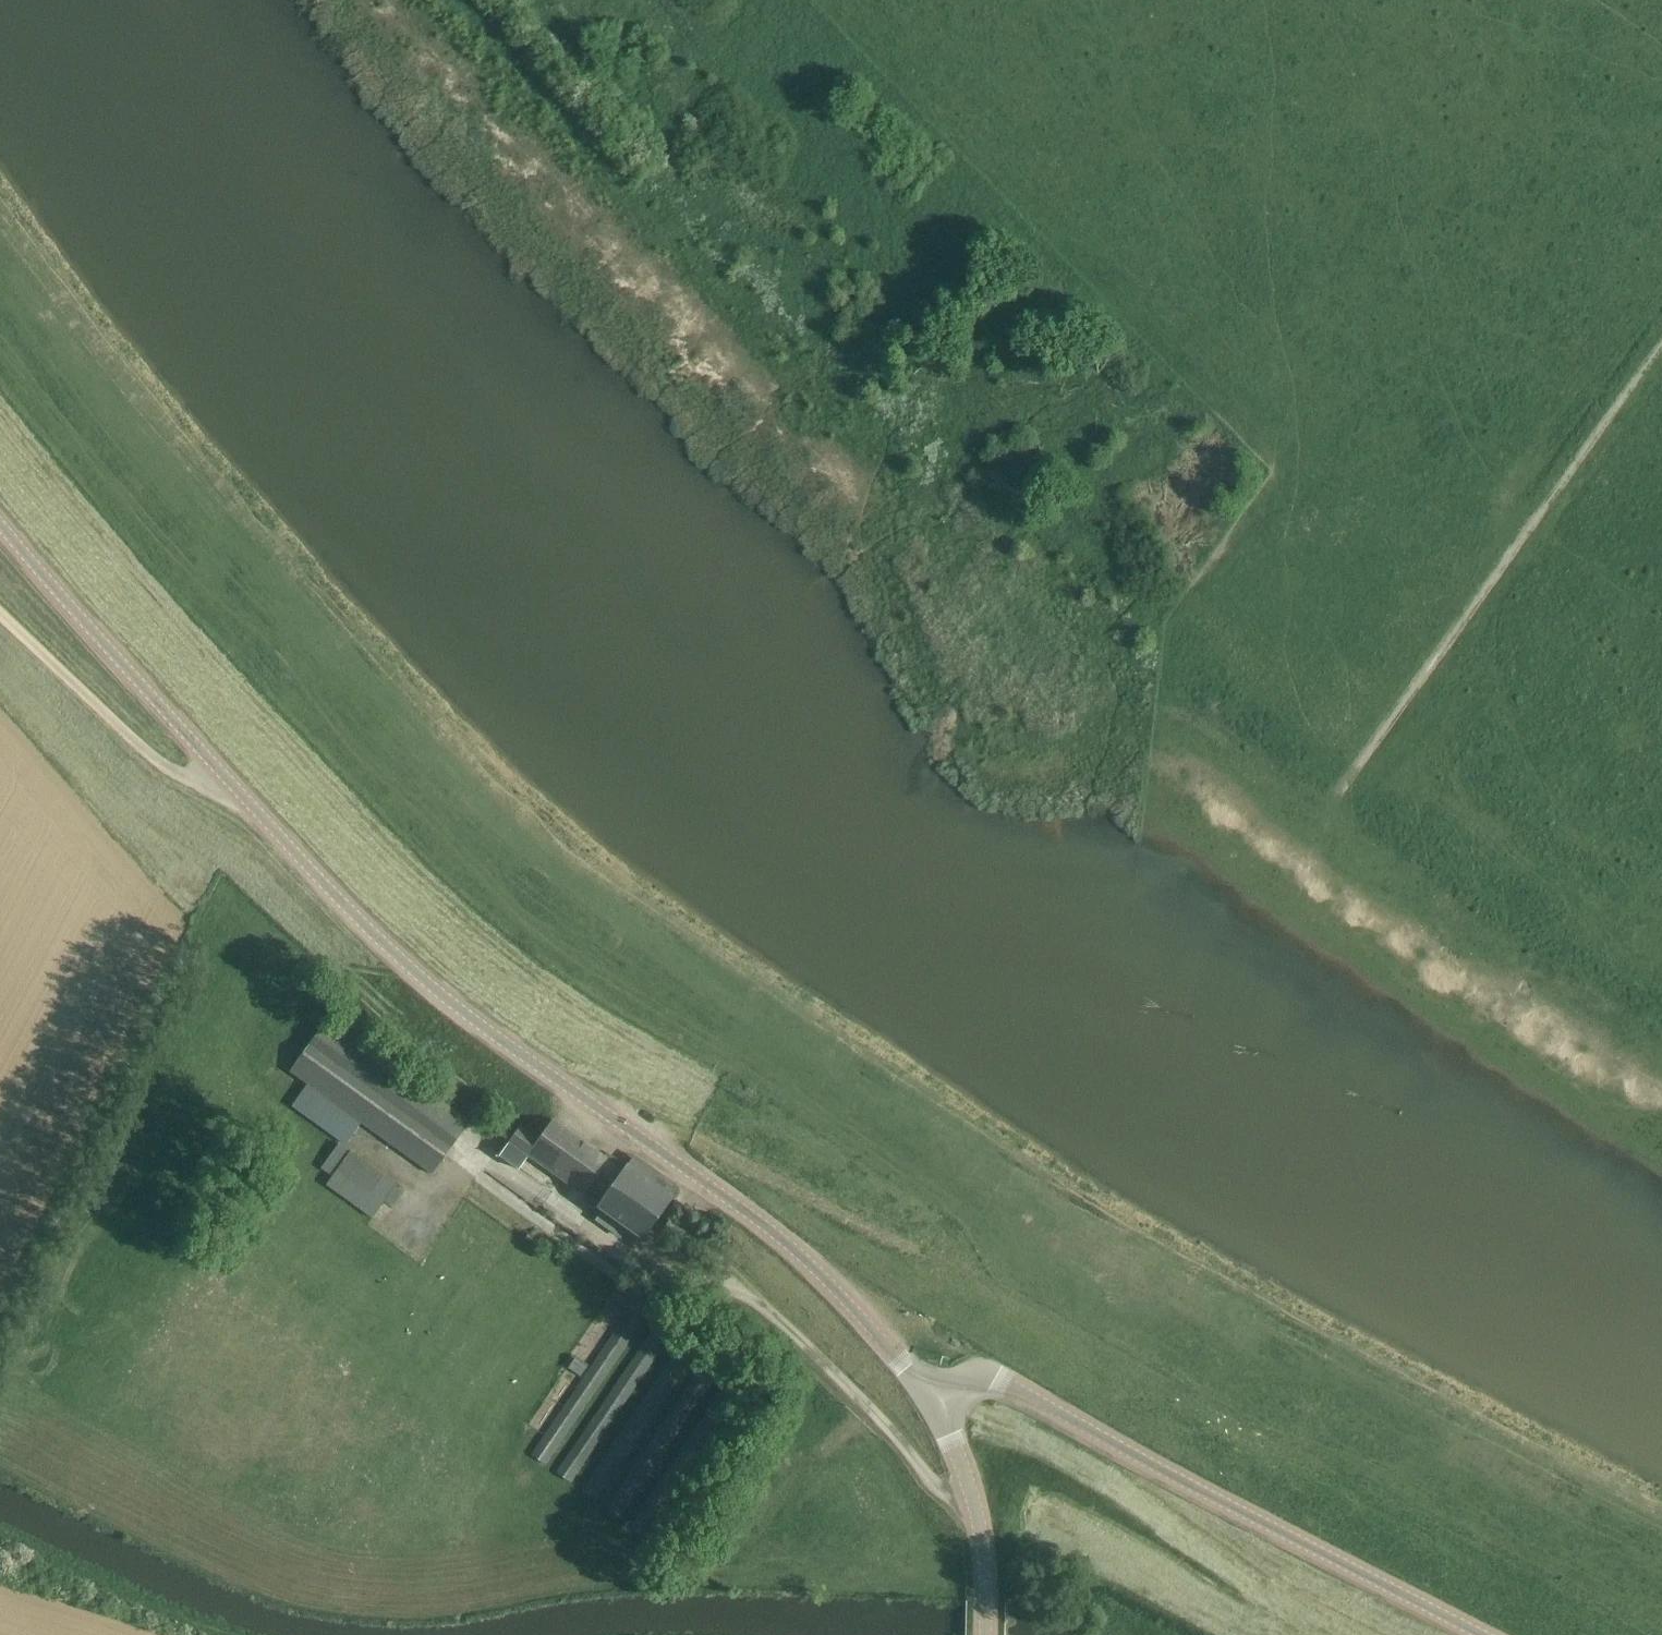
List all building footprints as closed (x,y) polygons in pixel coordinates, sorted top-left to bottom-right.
[(469,1119),(327,1017),(288,1071),(430,1175),(469,1119)] [(600,1205),(644,1236),(671,1197),(628,1166),(624,1171),(552,1120),(538,1140),(520,1127),(499,1156),(518,1171),(529,1155),(585,1195),(592,1185),(593,1186),(607,1195),(600,1205)] [(331,1175),(326,1183),(371,1216),(396,1182),(339,1141),(320,1167),(331,1175)] [(579,1380),(532,1455),(573,1481),(588,1459),(581,1488),(594,1496),(606,1499),(623,1472),(616,1501),(624,1506),(636,1489),(651,1492),(654,1477),(655,1477),(668,1421),(691,1385),(698,1356),(658,1331),(646,1329),(650,1312),(632,1301),(578,1387),(579,1380)]
